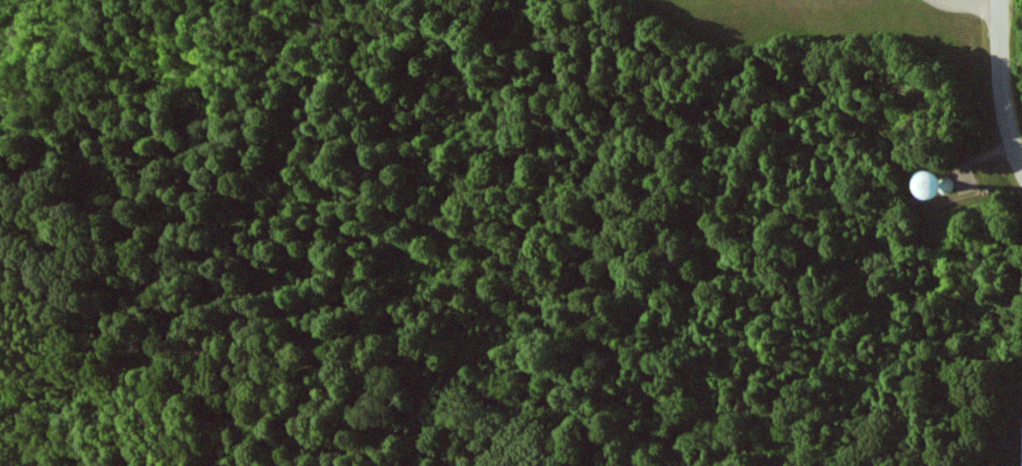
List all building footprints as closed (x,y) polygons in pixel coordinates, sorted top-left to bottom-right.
[(952,174),(928,175),(928,199),(952,198),(952,174)]
